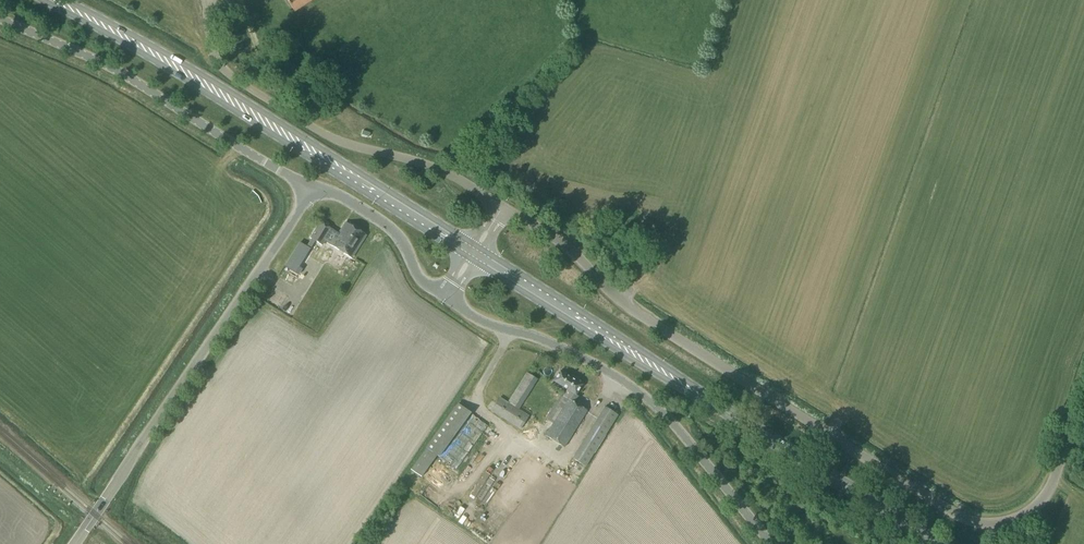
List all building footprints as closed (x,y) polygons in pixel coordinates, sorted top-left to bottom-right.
[(294,12),(313,0),(286,0),(294,12)] [(324,241),(332,246),(351,258),(365,236),(346,223),(339,235),(320,223),(311,238),(322,245),(324,241)] [(285,266),(298,275),(302,270),(299,268),(311,250),(301,243),(285,266)] [(310,267),(314,269),(320,261),(315,258),(310,267)] [(339,288),(346,279),(339,273),(332,282),(339,288)] [(553,382),(567,390),(563,397),(560,395),(545,419),(553,424),(545,436),(564,448),(587,411),(574,403),(578,397),(576,395),(582,385),(560,372),(553,382)] [(523,404),(538,379),(526,373),(510,398),(507,403),(499,398),(491,411),(520,430),(529,417),(524,414),(528,408),(523,404)] [(456,470),(487,426),(457,403),(425,447),(410,470),(421,478),(437,456),(456,470)] [(585,467),(588,462),(618,416),(605,407),(576,454),(573,459),(585,467)] [(476,496),(487,505),(524,457),(512,449),(476,496)] [(475,488),(482,479),(479,476),(492,462),(482,453),(461,476),(475,488)] [(430,499),(439,506),(444,499),(435,492),(430,499)]
